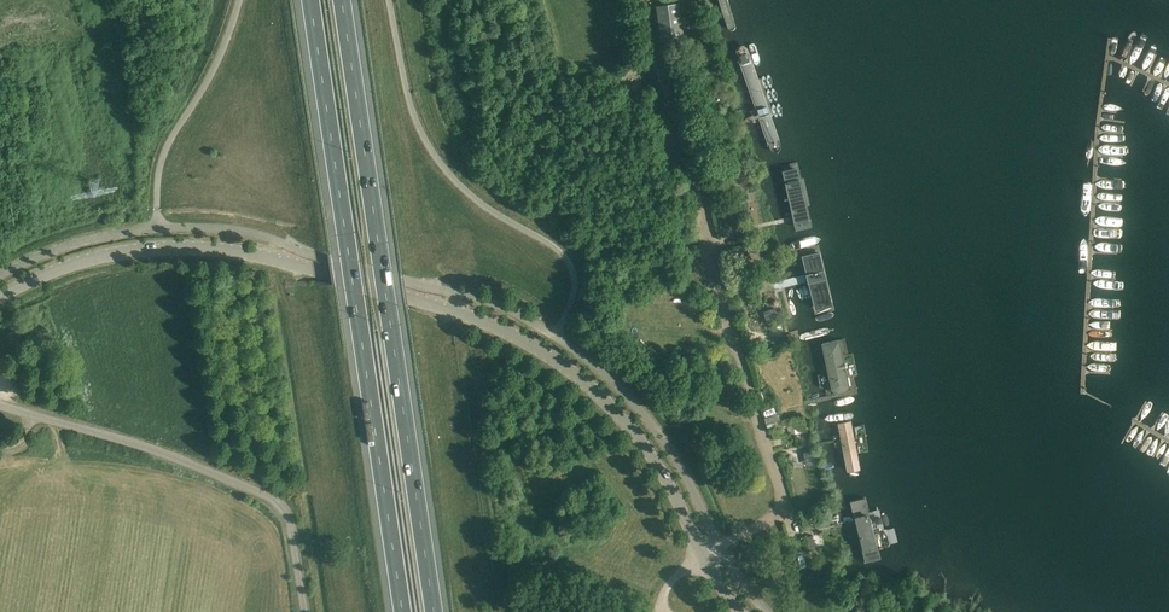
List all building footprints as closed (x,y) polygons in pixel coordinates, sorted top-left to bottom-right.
[(728,35),(739,33),(731,0),(719,0),(728,35)] [(675,3),(657,5),(662,41),(675,40),(676,39),(684,38),(682,29),(678,2),(675,3)] [(628,47),(640,45),(639,37),(626,39),(628,47)] [(736,49),(770,155),(784,151),(749,45),(736,49)] [(797,160),(776,165),(792,237),(813,233),(797,160)] [(809,326),(837,319),(818,242),(789,250),(809,326)] [(753,250),(757,263),(758,264),(771,259),(766,245),(753,250)] [(764,311),(768,323),(779,319),(775,307),(764,311)] [(815,335),(833,413),(851,409),(832,330),(815,335)] [(782,413),(766,417),(769,430),(785,426),(782,413)] [(792,418),(795,433),(809,431),(805,415),(792,418)] [(852,420),(834,424),(845,481),(863,478),(852,420)] [(871,511),(848,517),(855,545),(878,539),(871,511)]
